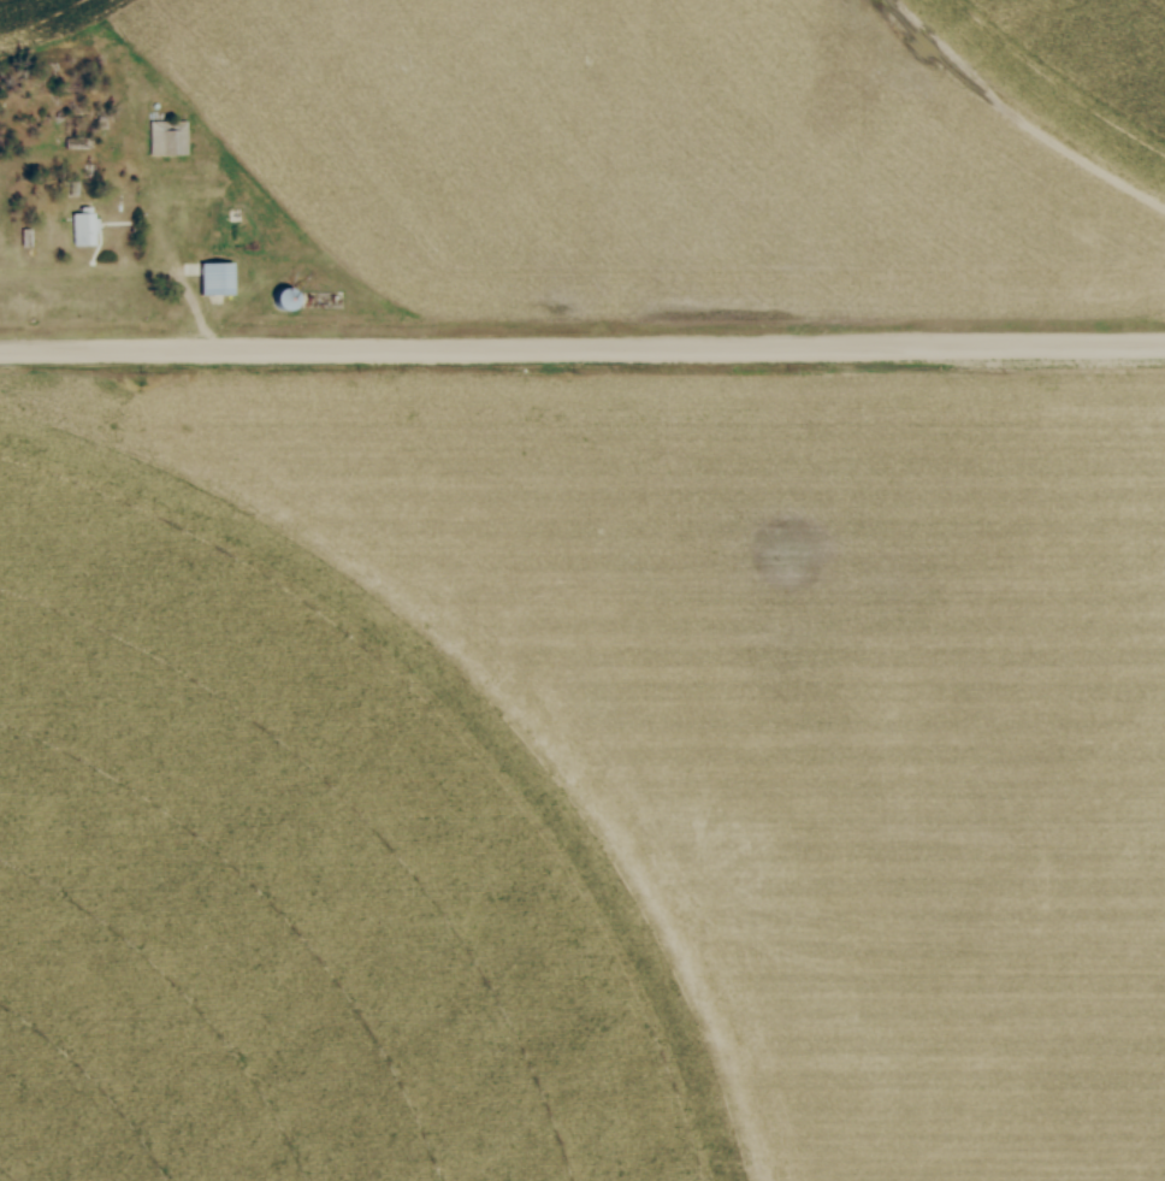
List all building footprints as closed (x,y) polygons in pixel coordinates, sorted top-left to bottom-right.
[(149,118),(150,149),(184,148),(183,118),(149,118)] [(70,211),(70,240),(89,240),(89,211),(70,211)] [(196,259),(196,288),(227,287),(227,259),(196,259)] [(276,303),(279,305),(283,303),(286,302),(289,300),(290,296),(290,293),(290,289),(288,287),(285,284),(282,283),(278,283),(274,284),(272,287),(271,289),(270,293),(270,295),(271,299),(272,301),(276,303)]
